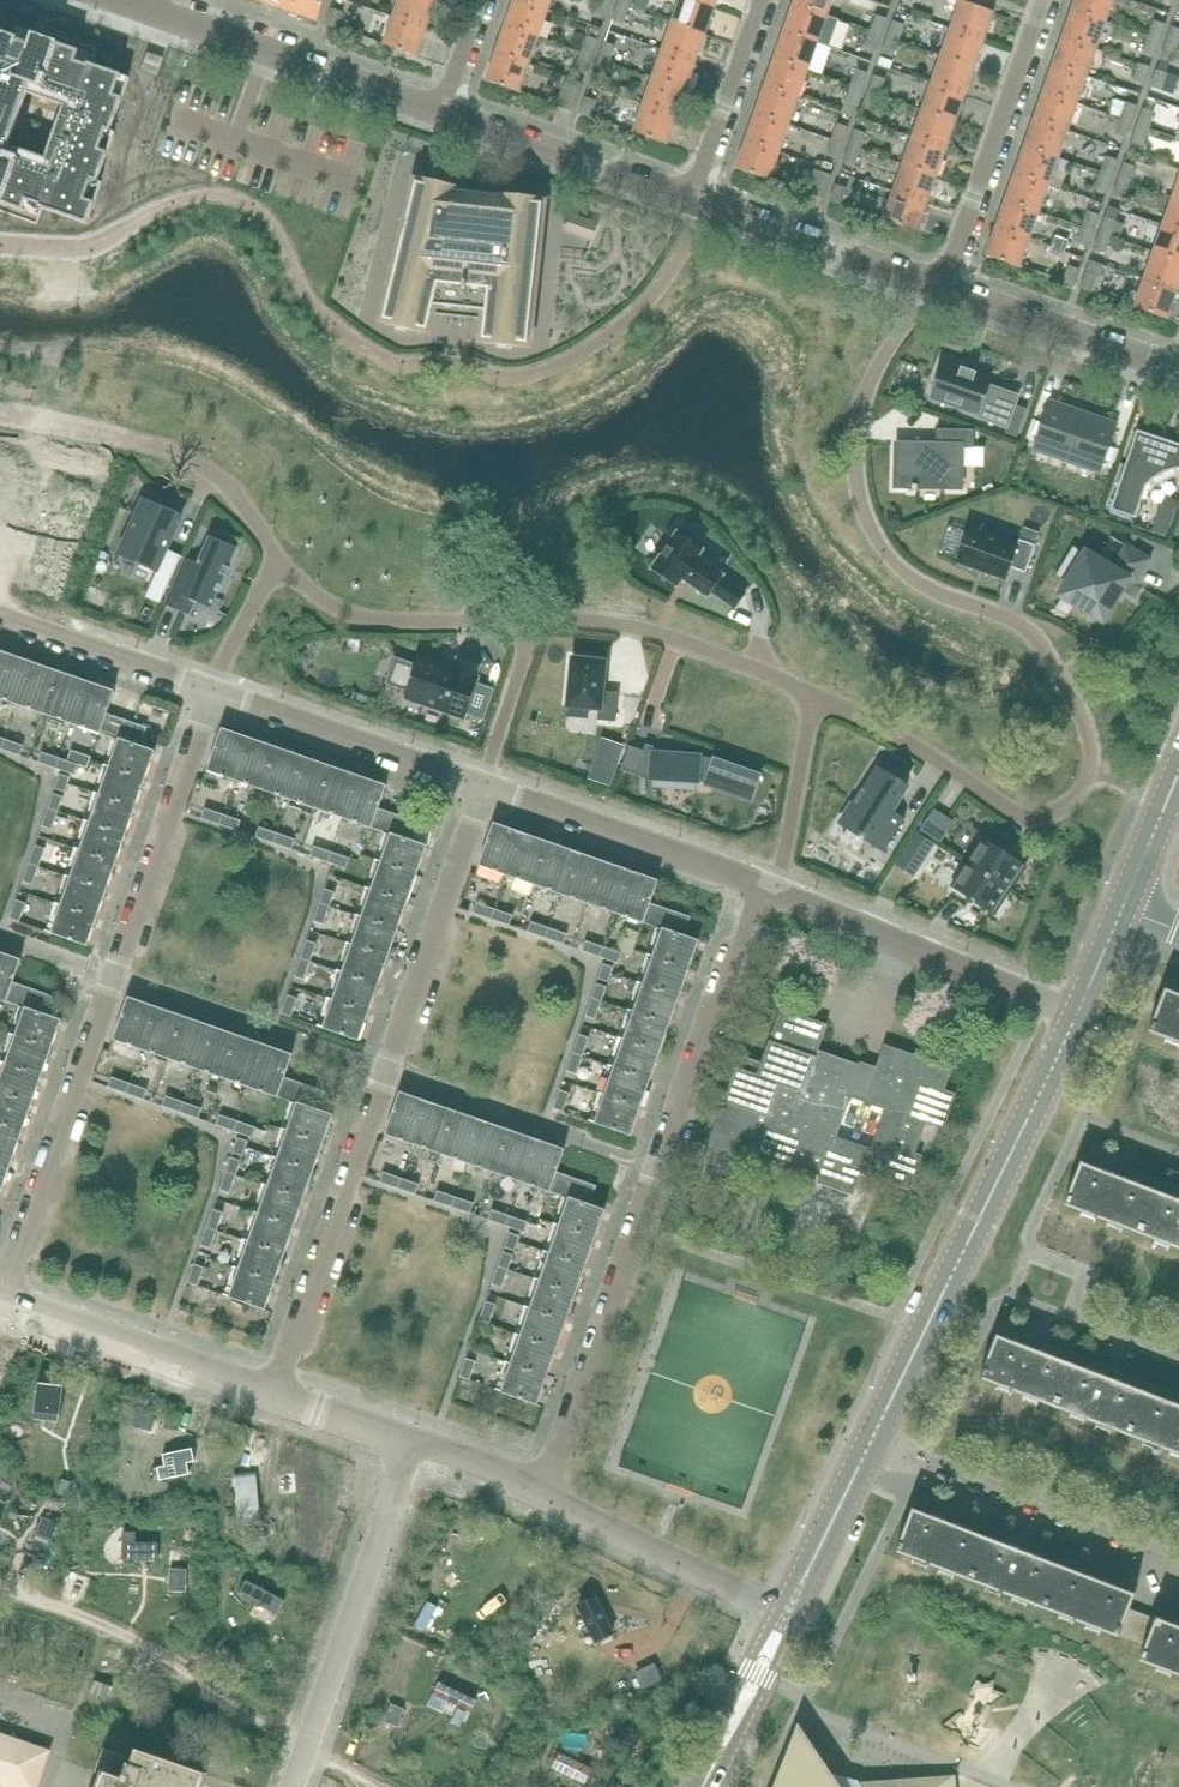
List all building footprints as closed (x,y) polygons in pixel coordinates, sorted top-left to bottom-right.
[(294,0),(263,0),(262,3),(289,13),(294,0)] [(326,0),(294,0),(289,13),(318,22),(326,0)] [(436,3),(428,0),(400,0),(394,18),(427,30),(436,3)] [(549,11),(517,0),(514,0),(505,27),(539,39),(549,11)] [(553,0),(517,0),(549,11),(553,0)] [(612,3),(604,0),(601,0),(596,15),(606,18),(612,3)] [(629,9),(632,0),(621,0),(619,5),(629,9)] [(715,9),(690,0),(681,0),(672,24),(705,36),(715,9)] [(718,0),(690,0),(715,9),(718,0)] [(833,0),(795,0),(793,5),(827,17),(833,0)] [(983,9),(956,0),(951,0),(960,3),(951,29),(984,41),(994,13),(983,9)] [(1114,0),(1076,0),(1072,11),(1106,23),(1114,0)] [(623,24),(629,9),(619,5),(613,21),(623,24)] [(839,21),(827,17),(793,5),(784,32),(818,44),(829,48),(839,21)] [(337,29),(343,13),(332,10),(327,25),(337,29)] [(1097,50),(1106,23),(1072,11),(1063,38),(1097,50)] [(871,33),(881,36),(887,20),(876,17),(871,33)] [(417,57),(427,30),(394,18),(383,45),(417,57)] [(888,39),(898,42),(903,26),(893,23),(888,39)] [(1150,39),(1159,42),(1165,26),(1156,23),(1150,39)] [(696,63),(705,36),(672,24),(663,51),(696,63)] [(530,66),(539,39),(505,27),(496,54),(530,66)] [(1177,48),(1178,41),(1178,31),(1172,28),(1167,44),(1177,48)] [(975,69),(984,41),(951,29),(941,57),(975,69)] [(0,33),(0,203),(24,212),(28,199),(39,203),(38,207),(87,225),(95,203),(85,200),(92,181),(98,182),(108,153),(98,150),(105,130),(111,132),(122,99),(112,95),(113,93),(117,80),(120,80),(121,75),(88,64),(86,68),(75,64),(80,51),(43,39),(38,37),(32,35),(17,30),(14,38),(0,33)] [(808,71),(818,44),(784,32),(775,59),(808,71)] [(876,52),(881,36),(871,33),(865,48),(876,52)] [(583,54),(593,57),(598,41),(588,38),(583,54)] [(1087,77),(1097,50),(1063,38),(1053,65),(1087,77)] [(892,58),(898,42),(888,39),(882,54),(892,58)] [(1154,57),(1159,42),(1150,39),(1145,54),(1154,57)] [(600,60),(610,63),(615,47),(605,44),(600,60)] [(1171,63),(1177,48),(1167,44),(1161,60),(1171,63)] [(686,90),(696,63),(663,51),(653,78),(686,90)] [(163,59),(162,58),(148,54),(142,70),(157,76),(163,59)] [(520,93),(530,66),(496,54),(486,81),(520,93)] [(587,73),(593,57),(583,54),(577,69),(587,73)] [(965,96),(975,69),(941,57),(932,84),(965,96)] [(799,98),(808,71),(775,59),(765,87),(799,98)] [(604,79),(610,63),(600,60),(594,75),(604,79)] [(1078,105),(1087,77),(1053,65),(1044,93),(1078,105)] [(1145,85),(1150,69),(1141,66),(1135,81),(1145,85)] [(852,86),(862,90),(868,75),(857,71),(852,86)] [(1162,91),(1167,75),(1157,72),(1152,87),(1162,91)] [(869,92),(879,96),(884,80),(874,77),(869,92)] [(677,117),(686,90),(653,78),(644,106),(677,117)] [(573,111),(581,89),(565,83),(558,106),(573,111)] [(956,123),(965,96),(932,84),(922,111),(956,123)] [(857,106),(862,90),(852,86),(846,102),(857,106)] [(789,126),(799,98),(765,87),(755,114),(789,126)] [(873,112),(879,96),(869,92),(863,108),(873,112)] [(1068,132),(1078,105),(1044,93),(1034,120),(1068,132)] [(595,102),(586,99),(586,98),(580,114),(590,117),(595,102)] [(1122,120),(1131,123),(1137,107),(1127,104),(1122,120)] [(667,144),(677,117),(644,106),(634,133),(667,144)] [(1138,126),(1148,129),(1154,113),(1144,110),(1138,126)] [(946,150),(956,123),(922,111),(913,138),(946,150)] [(780,153),(789,126),(755,114),(746,141),(780,153)] [(1059,159),(1068,132),(1034,120),(1025,147),(1059,159)] [(1126,138),(1131,123),(1122,120),(1116,135),(1126,138)] [(833,141),(843,145),(849,129),(838,125),(833,141)] [(1143,144),(1148,129),(1138,126),(1133,141),(1143,144)] [(850,147),(860,150),(865,135),(855,131),(850,147)] [(937,177),(946,150),(913,138),(903,166),(937,177)] [(770,180),(780,153),(746,141),(736,169),(770,180)] [(838,160),(843,145),(833,141),(827,156),(838,160)] [(854,166),(860,150),(850,147),(844,162),(854,166)] [(1049,186),(1059,159),(1025,147),(1015,174),(1049,186)] [(1103,174),(1112,178),(1118,161),(1108,158),(1103,174)] [(1119,180),(1129,183),(1135,167),(1125,164),(1119,180)] [(927,204),(937,177),(903,166),(894,193),(927,204)] [(824,199),(832,177),(816,171),(808,193),(824,199)] [(1040,213),(1049,186),(1015,174),(1006,201),(1040,213)] [(1107,193),(1112,178),(1103,174),(1097,189),(1107,193)] [(1124,199),(1129,183),(1119,180),(1114,195),(1124,199)] [(449,185),(430,181),(429,185),(416,182),(408,216),(404,215),(399,234),(403,235),(396,266),(392,266),(387,285),(391,286),(383,319),(396,323),(395,327),(413,331),(415,327),(427,330),(431,314),(433,304),(485,310),(484,320),(482,339),(495,341),(495,345),(514,347),(515,343),(527,344),(531,309),(535,310),(538,290),(533,290),(537,258),(541,258),(543,239),(539,238),(542,204),(529,202),(530,198),(510,196),(510,200),(470,196),(470,195),(461,194),(461,195),(460,195),(460,193),(448,190),(449,185)] [(840,205),(846,189),(836,186),(830,201),(840,205)] [(918,232),(927,204),(894,193),(884,220),(918,232)] [(1172,199),(1163,226),(1178,232),(1178,201),(1172,199)] [(1030,240),(1040,213),(1006,201),(996,228),(1030,240)] [(1084,229),(1093,232),(1099,216),(1089,213),(1084,229)] [(570,216),(565,230),(593,240),(598,226),(570,216)] [(1100,234),(1110,238),(1116,222),(1106,218),(1100,234)] [(1163,226),(1153,253),(1178,262),(1178,232),(1163,226)] [(1020,268),(1030,240),(996,228),(986,256),(1020,268)] [(1088,248),(1093,232),(1084,229),(1078,244),(1088,248)] [(1105,253),(1110,238),(1100,234),(1095,250),(1105,253)] [(1178,288),(1178,262),(1153,253),(1144,280),(1178,292),(1178,288)] [(1074,287),(1079,271),(1070,267),(1064,284),(1074,287)] [(1091,293),(1096,277),(1087,273),(1081,289),(1091,293)] [(1168,319),(1178,292),(1144,280),(1134,308),(1168,319)] [(943,363),(931,398),(977,415),(976,417),(1007,428),(1018,396),(993,388),(989,386),(991,380),(943,363)] [(1050,401),(1035,444),(1053,450),(1051,457),(1066,463),(1084,413),(1050,401)] [(1084,413),(1066,463),(1082,468),(1084,461),(1103,468),(1118,425),(1084,413)] [(1171,442),(1162,439),(1137,431),(1111,510),(1135,518),(1146,486),(1151,480),(1158,475),(1166,472),(1174,469),(1178,469),(1178,445),(1171,442)] [(973,447),(974,432),(962,432),(939,432),(939,447),(897,447),(896,487),(962,489),(962,447),(973,447)] [(143,501),(120,553),(158,570),(146,597),(160,604),(181,556),(167,550),(179,522),(160,514),(162,509),(143,501)] [(1017,547),(968,530),(957,563),(978,570),(977,571),(979,571),(979,570),(984,572),(983,573),(985,574),(985,573),(1006,580),(1011,568),(1026,573),(1035,546),(1019,540),(1017,547)] [(743,594),(719,578),(721,575),(696,557),(702,550),(675,532),(648,569),(675,588),(680,580),(705,598),(709,592),(733,609),(743,594)] [(183,558),(163,606),(189,618),(200,593),(216,600),(236,551),(208,539),(197,565),(183,558)] [(1113,570),(1087,554),(1063,596),(1103,621),(1127,579),(1137,585),(1151,560),(1127,545),(1113,570)] [(1134,670),(1140,655),(1124,648),(1117,663),(1134,670)] [(33,663),(5,653),(0,669),(0,699),(18,706),(33,663)] [(615,723),(618,694),(603,692),(606,662),(572,659),(567,707),(599,710),(597,721),(615,723)] [(397,660),(388,685),(411,693),(409,699),(463,718),(476,681),(474,681),(478,669),(457,662),(453,673),(421,662),(419,668),(397,660)] [(45,715),(60,672),(33,663),(18,706),(45,715)] [(72,724),(87,682),(60,672),(45,715),(72,724)] [(115,691),(114,691),(87,682),(72,724),(100,734),(120,740),(126,721),(107,714),(115,691)] [(141,746),(147,728),(126,721),(120,740),(110,768),(145,780),(155,752),(141,746)] [(250,739),(223,729),(222,729),(207,771),(235,781),(250,739)] [(263,791),(278,748),(250,739),(235,781),(263,791)] [(2,750),(16,755),(20,745),(5,740),(2,750)] [(644,751),(629,746),(621,770),(636,775),(637,775),(643,777),(650,778),(650,779),(698,783),(698,782),(706,783),(706,784),(751,800),(760,775),(714,759),(714,760),(708,758),(700,758),(700,757),(654,753),(652,753),(652,754),(645,752),(645,751),(644,751)] [(290,800),(305,757),(278,748),(263,791),(290,800)] [(72,752),(68,762),(74,763),(86,767),(89,757),(72,752)] [(56,769),(60,759),(46,754),(42,764),(56,769)] [(317,810),(332,767),(305,757),(290,800),(317,810)] [(56,769),(71,774),(74,763),(68,762),(60,759),(56,769)] [(344,819),(359,776),(332,767),(317,810),(344,819)] [(907,787),(876,767),(853,804),(861,809),(849,829),(884,851),(903,820),(891,813),(907,787)] [(136,807),(145,780),(110,768),(100,795),(136,807)] [(65,793),(70,778),(60,774),(55,789),(65,793)] [(379,809),(386,786),(359,776),(344,819),(391,835),(398,815),(379,809)] [(58,812),(63,797),(53,794),(48,808),(58,812)] [(126,835),(136,807),(100,795),(91,823),(126,835)] [(54,826),(58,812),(48,808),(43,822),(54,826)] [(219,825),(223,815),(209,810),(205,820),(219,825)] [(933,810),(921,829),(936,839),(949,820),(933,810)] [(219,825),(234,830),(237,819),(223,815),(219,825)] [(417,875),(427,846),(412,841),(418,823),(398,815),(391,835),(382,862),(417,875)] [(116,865),(126,835),(91,823),(80,852),(116,865)] [(522,833),(495,824),(494,823),(479,866),(507,876),(522,833)] [(274,844),(277,833),(263,828),(260,839),(274,844)] [(274,844),(288,849),(292,838),(277,833),(274,844)] [(534,885),(549,843),(522,833),(507,876),(534,885)] [(1010,891),(1025,867),(982,839),(967,863),(1010,891)] [(562,895),(576,852),(549,843),(534,885),(562,895)] [(328,863),(332,852),(318,847),(314,858),(328,863)] [(39,867),(44,853),(34,849),(29,863),(39,867)] [(107,891),(116,865),(80,852),(71,878),(107,891)] [(328,863),(342,868),(346,857),(332,852),(328,863)] [(589,904),(604,862),(576,852),(562,895),(589,904)] [(408,903),(417,875),(382,862),(372,890),(408,903)] [(616,914),(631,871),(604,862),(589,904),(616,914)] [(34,881),(39,867),(29,863),(24,878),(34,881)] [(995,914),(1010,891),(967,863),(952,886),(995,914)] [(658,881),(657,880),(631,871),(616,914),(644,924),(644,923),(663,929),(663,928),(664,929),(670,910),(650,904),(658,881)] [(97,918),(107,891),(71,878),(61,906),(97,918)] [(320,903),(330,907),(335,893),(325,889),(320,903)] [(398,930),(408,903),(372,890),(362,917),(398,930)] [(325,921),(330,907),(320,903),(315,917),(325,921)] [(20,922),(25,908),(15,904),(10,918),(20,922)] [(491,920),(495,909),(481,904),(477,915),(491,920)] [(88,946),(97,918),(61,906),(51,934),(88,946)] [(491,920),(506,925),(509,914),(495,909),(491,920)] [(684,936),(691,918),(670,910),(664,929),(663,928),(663,929),(653,957),(689,969),(699,941),(684,936)] [(389,958),(398,930),(362,917),(353,945),(389,958)] [(546,939),(549,928),(535,923),(531,934),(546,939)] [(546,939),(560,944),(563,933),(549,928),(546,939)] [(600,958),(604,947),(590,942),(586,953),(600,958)] [(300,958),(311,962),(316,948),(305,944),(300,958)] [(379,985),(389,958),(353,945),(343,973),(379,985)] [(600,958),(614,963),(618,952),(604,947),(600,958)] [(21,960),(0,953),(0,1001),(6,1003),(26,1010),(32,990),(13,983),(21,960)] [(680,997),(689,969),(653,957),(643,985),(680,997)] [(306,976),(311,962),(300,958),(295,973),(306,976)] [(609,983),(614,968),(603,964),(598,979),(609,983)] [(369,1013),(379,985),(343,973),(333,1000),(369,1013)] [(602,1002),(607,987),(596,984),(591,998),(602,1002)] [(670,1025),(680,997),(643,985),(634,1012),(670,1025)] [(1166,989),(1157,1014),(1150,1033),(1178,1044),(1178,994),(1166,989)] [(47,1015),(54,998),(32,990),(26,1010),(16,1036),(52,1049),(62,1020),(47,1015)] [(141,1050),(156,1007),(128,997),(113,1040),(141,1050)] [(597,1016),(602,1002),(591,998),(587,1012),(597,1016)] [(292,1017),(297,1003),(286,999),(281,1014),(292,1017)] [(359,1041),(369,1013),(333,1000),(323,1029),(359,1041)] [(169,1059),(184,1017),(156,1007),(141,1050),(169,1059)] [(827,1025),(796,1015),(781,1009),(762,1064),(740,1056),(709,1146),(788,1172),(790,1166),(820,1177),(818,1183),(853,1195),(860,1173),(910,1191),(922,1156),(915,1153),(926,1123),(943,1129),(955,1094),(945,1091),(952,1069),(884,1045),(875,1073),(860,1068),(860,1066),(818,1051),(827,1025)] [(660,1052),(670,1025),(634,1012),(624,1040),(660,1052)] [(196,1069),(211,1026),(184,1017),(169,1059),(196,1069)] [(223,1078),(238,1036),(211,1026),(196,1069),(223,1078)] [(42,1077),(52,1049),(16,1036),(7,1064),(42,1077)] [(250,1088),(265,1045),(238,1036),(223,1078),(250,1088)] [(584,1055),(588,1042),(578,1039),(573,1053),(583,1056),(584,1055)] [(651,1080),(660,1052),(624,1040),(615,1067),(651,1080)] [(285,1078),(293,1055),(265,1045),(250,1088),(297,1104),(297,1103),(298,1103),(304,1085),(285,1078)] [(578,1071),(583,1056),(573,1053),(568,1068),(578,1071)] [(594,1068),(596,1063),(592,1062),(594,1058),(584,1055),(583,1056),(578,1071),(573,1085),(585,1089),(587,1083),(589,1083),(591,1079),(588,1078),(591,1067),(594,1068)] [(42,1077),(7,1064),(0,1083),(0,1092),(33,1104),(42,1077)] [(641,1108),(651,1080),(615,1067),(605,1095),(641,1108)] [(126,1094),(130,1083),(115,1078),(112,1089),(126,1094)] [(126,1094),(140,1099),(144,1088),(130,1083),(126,1094)] [(319,1110),(325,1092),(304,1085),(298,1103),(297,1103),(297,1104),(287,1131),(324,1144),(334,1115),(319,1110)] [(33,1104),(0,1092),(0,1124),(23,1132),(33,1104)] [(428,1102),(400,1092),(385,1135),(413,1145),(428,1102)] [(563,1112),(568,1098),(559,1094),(554,1109),(563,1112)] [(631,1136),(641,1108),(605,1095),(595,1123),(631,1136)] [(180,1113),(184,1102),(170,1097),(166,1108),(180,1113)] [(180,1113),(195,1118),(198,1107),(184,1102),(180,1113)] [(455,1112),(428,1102),(413,1145),(440,1154),(455,1112)] [(483,1121),(455,1112),(440,1154),(468,1164),(483,1121)] [(234,1132),(238,1121),(224,1116),(220,1127),(234,1132)] [(234,1132),(249,1137),(252,1126),(238,1121),(234,1132)] [(495,1173),(510,1131),(483,1121),(468,1164),(495,1173)] [(23,1132),(0,1124),(0,1155),(13,1159),(23,1132)] [(314,1171),(324,1144),(287,1131),(278,1159),(314,1171)] [(522,1183),(537,1140),(510,1131),(495,1173),(522,1183)] [(243,1156),(248,1142),(238,1138),(232,1153),(243,1156)] [(557,1173),(565,1150),(537,1140),(522,1183),(569,1199),(570,1198),(576,1180),(557,1173)] [(13,1159),(0,1155),(0,1186),(4,1187),(13,1159)] [(237,1175),(242,1161),(231,1157),(226,1172),(237,1175)] [(304,1199),(314,1171),(278,1159),(268,1186),(304,1199)] [(1140,1234),(1156,1191),(1082,1163),(1065,1206),(1140,1234)] [(232,1190),(237,1175),(226,1172),(221,1186),(232,1190)] [(398,1189),(401,1178),(387,1173),(383,1184),(398,1189)] [(398,1189),(412,1194),(416,1183),(401,1178),(398,1189)] [(590,1205),(597,1187),(576,1180),(570,1198),(569,1199),(560,1226),(595,1239),(605,1210),(590,1205)] [(295,1227),(304,1199),(268,1186),(258,1214),(295,1227)] [(1156,1191),(1140,1234),(1178,1250),(1178,1200),(1156,1191)] [(452,1208),(456,1197),(441,1192),(438,1203),(452,1208)] [(452,1208),(466,1213),(470,1202),(456,1197),(452,1208)] [(506,1227),(510,1216),(496,1211),(492,1222),(506,1227)] [(217,1231),(222,1216),(212,1213),(207,1227),(217,1231)] [(285,1254),(295,1227),(258,1214),(249,1241),(285,1254)] [(506,1227),(521,1232),(524,1221),(510,1216),(506,1227)] [(586,1266),(595,1239),(560,1226),(550,1254),(586,1266)] [(212,1245),(217,1231),(207,1227),(202,1241),(212,1245)] [(515,1251),(520,1236),(510,1233),(504,1247),(515,1251)] [(275,1282),(285,1254),(249,1241),(239,1269),(275,1282)] [(509,1270),(514,1256),(503,1252),(498,1266),(509,1270)] [(576,1294),(586,1266),(550,1254),(540,1282),(576,1294)] [(504,1284),(509,1270),(498,1266),(493,1280),(504,1284)] [(200,1280),(203,1271),(193,1268),(188,1283),(197,1286),(198,1286),(200,1280)] [(266,1310),(275,1282),(239,1269),(229,1297),(266,1310)] [(567,1321),(576,1294),(540,1282),(531,1309),(567,1321)] [(490,1323),(495,1309),(484,1305),(479,1320),(490,1323)] [(557,1349),(567,1321),(531,1309),(521,1336),(557,1349)] [(547,1376),(557,1349),(521,1336),(512,1364),(547,1376)] [(1056,1408),(1073,1365),(997,1336),(995,1342),(981,1379),(1056,1408)] [(470,1380),(475,1366),(464,1362),(459,1377),(470,1380)] [(537,1405),(547,1376),(512,1364),(501,1392),(537,1405)] [(1129,1436),(1146,1392),(1073,1365),(1056,1408),(1129,1436)] [(38,1383),(35,1412),(60,1415),(64,1387),(58,1386),(51,1385),(42,1384),(38,1383)] [(1146,1392),(1129,1436),(1178,1455),(1178,1405),(1146,1392)] [(166,1465),(158,1466),(160,1479),(190,1473),(188,1461),(195,1460),(193,1447),(163,1453),(166,1465)] [(256,1472),(235,1474),(237,1508),(258,1507),(256,1472)] [(63,1478),(57,1495),(65,1498),(71,1481),(63,1478)] [(971,1581),(988,1538),(913,1509),(905,1529),(897,1552),(971,1581)] [(43,1518),(37,1536),(50,1540),(57,1522),(43,1518)] [(135,1533),(123,1532),(122,1560),(158,1560),(158,1543),(135,1543),(135,1533)] [(1044,1609),(1061,1566),(988,1538),(971,1581),(1044,1609)] [(1129,1609),(1135,1594),(1061,1566),(1044,1609),(1118,1637),(1119,1635),(1129,1609)] [(171,1571),(170,1590),(185,1591),(186,1571),(171,1571)] [(246,1580),(238,1595),(277,1615),(285,1600),(246,1580)] [(594,1598),(577,1606),(579,1610),(581,1613),(594,1640),(612,1631),(599,1606),(594,1598)] [(1132,1640),(1143,1615),(1129,1609),(1119,1635),(1132,1640)] [(1156,1620),(1143,1615),(1132,1640),(1146,1646),(1156,1620)] [(1157,1618),(1156,1620),(1146,1646),(1140,1661),(1178,1676),(1178,1626),(1157,1618)] [(227,1648),(220,1661),(230,1666),(237,1653),(227,1648)] [(552,1671),(572,1679),(578,1665),(558,1657),(552,1671)] [(654,1666),(637,1674),(643,1687),(661,1679),(654,1666)] [(446,1680),(441,1696),(484,1710),(489,1694),(446,1680)] [(106,1702),(111,1686),(94,1681),(89,1696),(106,1702)] [(391,1704),(384,1722),(398,1727),(405,1710),(391,1704)] [(628,1726),(621,1739),(630,1744),(637,1731),(628,1726)] [(6,1786),(37,1786),(50,1751),(0,1734),(0,1785),(6,1786)] [(834,1776),(813,1745),(789,1747),(774,1786),(841,1786),(834,1776)] [(103,1748),(95,1772),(104,1775),(100,1786),(200,1786),(205,1772),(137,1749),(134,1759),(103,1748)] [(559,1753),(552,1768),(589,1786),(596,1771),(559,1753)] [(955,1775),(857,1782),(860,1786),(956,1786),(955,1775)]
